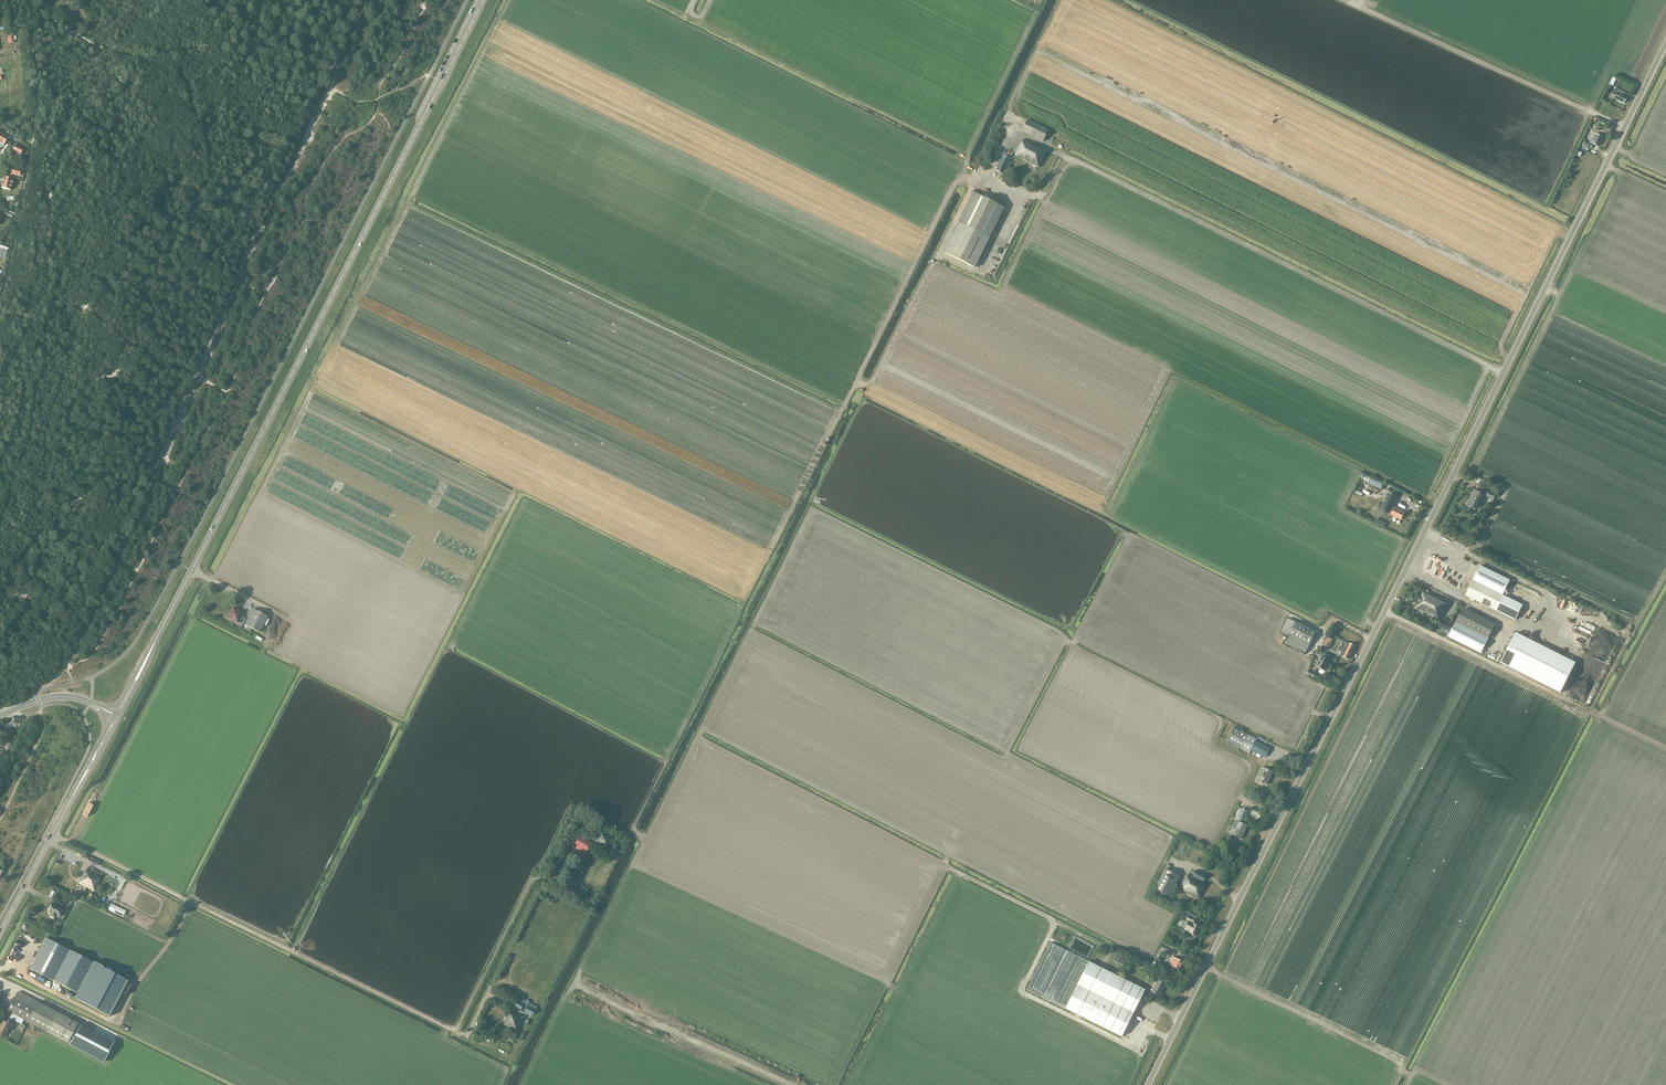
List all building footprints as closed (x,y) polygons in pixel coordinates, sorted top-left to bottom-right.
[(1614,90),(1612,95),(1614,96),(1613,98),(1624,104),(1627,98),(1625,97),(1627,93),(1617,89),(1616,91),(1614,90)] [(1048,130),(1027,119),(1021,132),(1042,142),(1048,130)] [(8,131),(5,135),(8,136),(6,140),(10,142),(14,134),(8,131)] [(6,140),(8,136),(5,135),(2,133),(0,132),(0,145),(2,146),(6,140)] [(1594,133),(1590,142),(1597,146),(1602,137),(1594,133)] [(1017,152),(1015,157),(1038,168),(1046,151),(1021,140),(1016,151),(1017,152)] [(1585,141),(1583,145),(1591,149),(1593,145),(1585,141)] [(15,145),(12,151),(20,154),(23,149),(17,146),(18,144),(15,142),(14,145),(15,145)] [(1002,156),(995,171),(1003,174),(1010,160),(1002,156)] [(11,173),(14,174),(23,176),(24,171),(12,168),(11,173)] [(14,176),(14,174),(11,173),(10,178),(4,177),(2,188),(10,190),(14,176)] [(973,193),(944,253),(973,268),(1003,208),(973,193)] [(1358,478),(1360,480),(1381,490),(1384,484),(1361,472),(1358,478)] [(1474,490),(1467,504),(1476,509),(1483,495),(1474,490)] [(1496,495),(1486,490),(1484,495),(1493,500),(1496,495)] [(1382,506),(1380,510),(1390,515),(1401,520),(1404,513),(1392,506),(1397,495),(1389,491),(1382,506)] [(1371,517),(1377,520),(1380,514),(1374,511),(1371,517)] [(1510,580),(1480,566),(1465,596),(1515,620),(1522,605),(1502,595),(1510,580)] [(1423,591),(1414,609),(1439,621),(1445,609),(1444,608),(1446,603),(1423,591)] [(233,608),(227,618),(238,623),(240,619),(242,620),(243,616),(242,616),(244,613),(240,611),(240,610),(237,608),(236,610),(233,608)] [(253,609),(245,625),(259,632),(268,617),(253,609)] [(1488,638),(1494,626),(1462,610),(1456,622),(1453,627),(1450,633),(1448,637),(1481,653),(1488,638)] [(1305,653),(1316,632),(1295,622),(1288,618),(1281,631),(1289,635),(1286,643),(1305,653)] [(1437,627),(1450,633),(1453,627),(1440,621),(1437,627)] [(1515,633),(1500,663),(1560,693),(1575,663),(1515,633)] [(1327,637),(1323,645),(1328,648),(1332,639),(1327,637)] [(1348,660),(1355,646),(1350,643),(1349,644),(1346,642),(1343,648),(1339,647),(1338,650),(1341,652),(1339,655),(1343,657),(1348,660)] [(1321,657),(1315,667),(1324,671),(1329,661),(1321,657)] [(1265,757),(1270,748),(1256,741),(1257,739),(1234,727),(1226,742),(1249,754),(1251,750),(1265,757)] [(6,746),(9,745),(10,744),(11,745),(16,736),(14,735),(18,733),(17,730),(2,735),(6,746)] [(1263,771),(1258,781),(1267,785),(1273,772),(1264,768),(1262,767),(1261,770),(1263,771)] [(1242,808),(1238,817),(1242,820),(1244,820),(1248,811),(1242,808)] [(1235,830),(1232,834),(1242,839),(1248,826),(1237,821),(1233,829),(1235,830)] [(599,835),(594,844),(608,852),(615,838),(602,832),(600,835),(599,835)] [(574,854),(578,856),(579,854),(581,856),(583,854),(585,855),(589,848),(591,849),(593,845),(591,844),(591,843),(579,836),(573,848),(575,850),(574,851),(574,852),(575,852),(574,854)] [(586,858),(581,856),(579,854),(578,856),(576,860),(583,864),(586,858)] [(572,867),(567,876),(573,879),(577,870),(572,867)] [(86,870),(79,883),(95,890),(99,881),(98,881),(100,877),(102,873),(92,868),(91,872),(86,870)] [(1164,868),(1154,889),(1169,897),(1180,876),(1164,868)] [(1184,879),(1179,889),(1198,899),(1206,885),(1203,883),(1206,876),(1195,870),(1191,877),(1187,875),(1185,879),(1184,879)] [(567,886),(564,891),(574,897),(577,891),(567,886)] [(56,916),(59,918),(63,910),(52,904),(48,912),(51,913),(50,916),(55,919),(56,916)] [(123,917),(125,912),(118,909),(117,910),(116,909),(114,913),(123,917)] [(1183,915),(1181,919),(1183,920),(1188,922),(1192,924),(1192,923),(1193,924),(1193,923),(1195,919),(1196,917),(1188,913),(1186,912),(1184,913),(1183,915)] [(1183,920),(1180,927),(1184,929),(1188,931),(1188,932),(1189,932),(1189,933),(1189,934),(1189,935),(1192,936),(1193,936),(1194,935),(1195,935),(1199,926),(1195,925),(1195,924),(1193,923),(1193,924),(1192,923),(1192,924),(1188,922),(1183,920)] [(46,939),(30,969),(53,980),(53,981),(77,993),(75,998),(90,1006),(99,1011),(111,986),(122,992),(128,981),(109,972),(93,963),(94,962),(69,950),(46,938),(46,939)] [(1184,942),(1181,948),(1187,951),(1190,945),(1184,942)] [(1066,951),(1051,943),(1027,990),(1065,1009),(1077,985),(1088,962),(1066,951)] [(1163,953),(1164,951),(1173,956),(1175,952),(1161,946),(1159,951),(1163,953)] [(1116,955),(1113,961),(1123,965),(1125,959),(1116,955)] [(1168,964),(1171,966),(1169,970),(1174,972),(1176,968),(1179,970),(1183,962),(1172,957),(1168,964)] [(1088,962),(1077,985),(1133,1013),(1144,990),(1088,962)] [(1157,980),(1151,992),(1159,996),(1165,984),(1157,980)] [(1133,1013),(1077,985),(1065,1009),(1121,1037),(1133,1013)] [(15,998),(8,1011),(12,1014),(9,1018),(21,1024),(23,1020),(68,1043),(74,1032),(79,1023),(38,1002),(34,1008),(15,998)] [(528,1007),(527,1006),(517,1001),(514,1007),(520,1010),(519,1010),(524,1013),(525,1011),(525,1012),(526,1012),(526,1013),(533,1016),(535,1010),(530,1008),(531,1006),(532,1005),(532,1004),(530,1003),(530,1004),(529,1005),(529,1006),(528,1007)] [(522,1022),(521,1021),(522,1018),(510,1011),(503,1025),(517,1032),(522,1022)] [(0,1025),(0,1035),(5,1038),(11,1026),(12,1026),(13,1023),(8,1020),(7,1023),(2,1021),(0,1025)] [(80,1024),(76,1032),(69,1044),(104,1062),(114,1042),(95,1032),(80,1024)]
